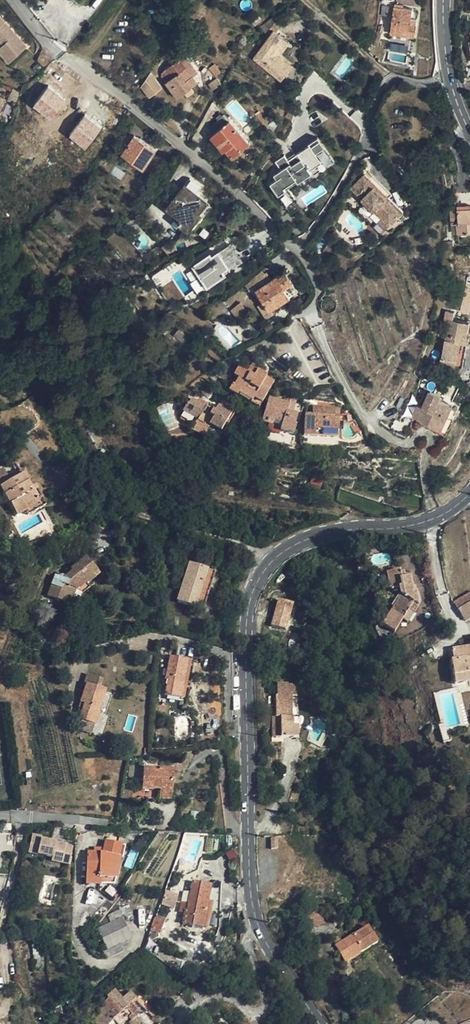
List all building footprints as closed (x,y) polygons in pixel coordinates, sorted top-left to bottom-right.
[(413,9),(394,7),(391,34),(415,37),(417,19),(412,18),(413,9)] [(273,31),(275,32),(284,22),(275,16),(264,24),(273,31)] [(0,17),(0,41),(3,44),(0,47),(0,52),(9,63),(27,47),(0,17)] [(281,81),(291,69),(286,66),(282,67),(282,63),(272,54),(283,38),(275,32),(273,31),(253,59),(281,81)] [(378,46),(382,32),(378,31),(376,39),(374,45),(378,46)] [(286,66),(291,69),(293,66),(279,54),(289,42),(283,38),(272,54),(282,63),(282,67),(286,66)] [(328,49),(319,43),(312,53),(320,60),(328,49)] [(162,76),(177,98),(184,92),(187,96),(194,91),(191,87),(198,83),(192,76),(186,80),(180,72),(186,67),(180,58),(165,69),(162,74),(162,75),(162,76)] [(209,67),(216,76),(221,72),(215,63),(209,67)] [(377,73),(372,68),(369,72),(374,77),(377,73)] [(163,87),(149,73),(141,88),(151,98),(163,87)] [(209,84),(213,89),(221,83),(217,78),(209,84)] [(49,86),(32,106),(50,120),(66,101),(49,86)] [(84,150),(102,129),(85,115),(67,136),(84,150)] [(206,130),(211,136),(229,121),(223,115),(206,130)] [(229,121),(211,136),(223,151),(226,149),(232,157),(249,142),(230,120),(229,121)] [(122,153),(143,167),(155,149),(134,135),(122,153)] [(286,188),(311,171),(313,174),(334,159),(317,135),(305,144),(306,145),(285,160),(281,155),(272,161),(278,170),(271,175),(274,179),(267,184),(285,208),(295,201),(286,188)] [(392,222),(403,211),(364,174),(351,188),(374,209),(376,208),(392,222)] [(178,223),(188,230),(201,214),(199,212),(208,201),(197,193),(202,186),(190,178),(167,208),(181,219),(178,223)] [(376,208),(374,209),(390,224),(392,222),(376,208)] [(458,233),(469,232),(469,208),(450,210),(452,225),(457,225),(458,233)] [(55,224),(63,216),(56,209),(48,217),(55,224)] [(230,244),(219,252),(223,258),(234,250),(230,244)] [(223,258),(219,252),(212,257),(210,254),(192,266),(200,278),(201,277),(208,286),(209,285),(214,293),(220,290),(214,281),(242,262),(234,250),(223,258)] [(244,282),(245,284),(262,274),(259,269),(244,282)] [(267,282),(262,274),(245,284),(249,290),(254,287),(263,302),(269,311),(270,310),(299,291),(284,271),(267,282)] [(200,291),(208,286),(201,277),(200,278),(194,282),(200,291)] [(160,279),(155,281),(159,287),(164,285),(160,279)] [(239,318),(246,312),(247,311),(240,302),(231,309),(239,318)] [(269,311),(263,302),(258,305),(266,318),(273,314),(270,310),(269,311)] [(449,319),(442,357),(458,360),(461,342),(467,344),(468,344),(469,337),(467,337),(469,322),(453,319),(455,312),(444,310),(442,317),(449,319)] [(249,316),(246,312),(239,318),(242,322),(249,316)] [(189,338),(179,329),(174,335),(184,343),(189,338)] [(462,367),(467,344),(461,342),(458,360),(442,357),(441,364),(462,367)] [(241,391),(262,403),(274,382),(266,377),(267,376),(251,367),(247,372),(239,368),(234,375),(239,378),(234,386),(233,384),(229,390),(238,395),(241,391)] [(259,408),(262,403),(241,391),(238,395),(259,408)] [(440,400),(442,395),(431,391),(424,405),(419,418),(442,429),(443,426),(448,429),(458,407),(453,405),(440,400)] [(207,423),(221,431),(226,423),(229,424),(237,409),(228,404),(229,401),(222,398),(215,411),(207,406),(209,403),(199,398),(198,400),(192,398),(189,404),(188,403),(183,411),(199,419),(197,421),(205,426),(207,423)] [(291,398),(290,403),(287,411),(292,413),(297,400),(291,398)] [(290,403),(273,399),(271,406),(267,405),(262,422),(281,428),(280,431),(294,435),(297,425),(295,425),(298,414),(292,413),(287,411),(290,403)] [(414,416),(419,418),(424,405),(420,403),(414,416)] [(339,437),(339,420),(339,417),(335,416),(335,409),(321,408),(321,411),(317,410),(317,407),(313,407),(312,415),(305,415),(303,436),(339,437)] [(8,478),(3,468),(0,469),(0,487),(10,481),(8,478)] [(23,470),(8,478),(10,481),(24,473),(23,470)] [(24,473),(10,481),(0,487),(0,488),(16,516),(25,511),(28,516),(45,507),(34,486),(32,487),(24,473)] [(323,479),(314,476),(310,487),(320,490),(323,479)] [(47,596),(69,604),(75,590),(77,588),(78,589),(86,583),(87,584),(94,578),(91,574),(96,570),(85,557),(70,570),(71,572),(63,578),(61,575),(57,578),(57,579),(54,586),(51,585),(47,596)] [(215,573),(189,564),(177,602),(203,610),(215,573)] [(414,591),(413,586),(409,572),(405,573),(405,571),(401,572),(401,569),(388,572),(391,589),(400,587),(401,595),(383,625),(395,633),(403,620),(409,609),(414,613),(419,605),(417,591),(414,591)] [(75,590),(69,604),(75,607),(79,597),(79,596),(90,588),(87,584),(86,583),(78,589),(77,588),(75,590)] [(468,604),(469,603),(469,593),(454,603),(457,609),(468,604)] [(287,629),(294,601),(277,597),(270,624),(287,629)] [(409,609),(403,620),(408,623),(414,613),(409,609)] [(299,634),(292,632),(286,652),(293,654),(294,651),(297,642),(299,634)] [(297,642),(294,651),(304,654),(307,645),(297,642)] [(469,652),(469,648),(452,651),(454,660),(451,661),(455,685),(469,682),(469,652)] [(187,660),(169,657),(164,680),(167,680),(166,685),(164,695),(181,698),(187,699),(194,661),(187,660)] [(79,719),(81,720),(94,724),(95,724),(99,713),(98,712),(105,690),(99,688),(102,679),(87,675),(84,683),(86,684),(80,702),(81,702),(84,703),(82,709),(79,719)] [(275,696),(275,717),(280,717),(280,737),(297,737),(297,695),(297,685),(288,684),(288,683),(277,683),(277,695),(275,696)] [(168,707),(157,706),(156,715),(168,715),(168,707)] [(280,717),(275,717),(272,717),(272,737),(280,737),(280,717)] [(94,724),(81,720),(78,729),(91,733),(94,724)] [(143,768),(141,789),(158,790),(158,793),(170,794),(172,770),(143,768)] [(170,800),(170,794),(158,793),(158,790),(141,789),(141,798),(170,800)] [(88,853),(87,874),(99,874),(99,878),(116,879),(120,857),(119,857),(122,845),(118,844),(120,836),(107,834),(106,841),(104,850),(103,854),(94,853),(88,853)] [(52,861),(69,865),(73,848),(66,846),(66,845),(42,839),(42,837),(32,835),(28,852),(52,857),(52,861)] [(185,911),(185,913),(183,923),(203,928),(207,909),(206,909),(211,886),(197,883),(202,870),(190,866),(184,880),(193,882),(189,904),(187,911),(185,911)] [(114,885),(116,879),(99,878),(99,874),(87,874),(87,883),(114,885)] [(85,912),(99,924),(116,903),(118,904),(122,898),(107,885),(85,912)] [(179,912),(185,913),(185,911),(187,911),(189,904),(181,903),(179,912)] [(320,910),(306,915),(311,926),(323,923),(320,910)] [(165,919),(156,916),(150,930),(160,934),(165,919)] [(122,918),(98,928),(92,931),(96,940),(102,938),(107,949),(104,951),(107,959),(124,951),(120,944),(131,938),(122,918)] [(378,941),(369,926),(336,945),(345,961),(378,941)] [(363,978),(356,966),(346,973),(353,985),(363,978)] [(95,1018),(101,1023),(109,1023),(113,1021),(116,1023),(123,1023),(129,1019),(132,1022),(136,1018),(142,1023),(158,1023),(154,1020),(140,1004),(136,1000),(129,993),(122,1000),(114,991),(107,999),(108,1000),(97,1011),(100,1014),(95,1018)]
